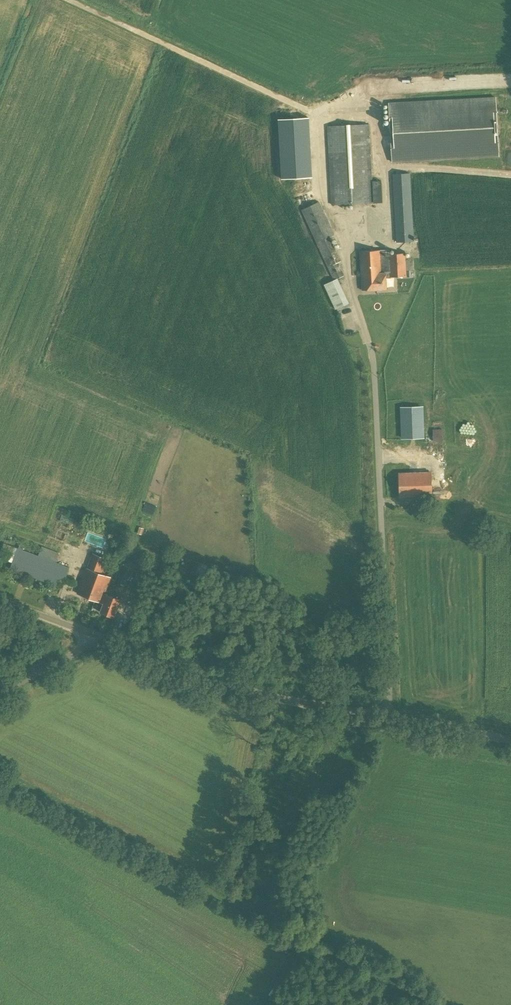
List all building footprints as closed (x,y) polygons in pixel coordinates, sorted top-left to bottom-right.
[(392,162),(499,157),(496,97),(389,102),(392,162)] [(373,181),(369,124),(327,126),(331,205),(382,202),(381,180),(373,181)] [(312,165),(281,167),(282,177),(313,175),(312,165)] [(396,242),(414,241),(410,172),(393,174),(396,242)] [(335,310),(343,306),(349,303),(341,285),(338,278),(345,275),(339,262),(341,261),(330,237),(334,234),(319,202),(302,209),(335,279),(332,280),(324,284),(335,310)] [(389,254),(389,249),(360,251),(362,290),(386,288),(386,277),(398,276),(398,286),(407,286),(406,276),(405,253),(389,254)] [(423,406),(401,407),(402,438),(424,437),(423,406)] [(433,441),(443,441),(443,428),(433,429),(433,441)] [(400,497),(432,496),(431,472),(399,473),(400,497)] [(4,543),(0,554),(0,558),(12,563),(10,568),(61,588),(69,567),(55,562),(59,552),(40,546),(37,555),(23,549),(24,547),(19,545),(18,548),(4,543)] [(104,591),(105,592),(111,578),(101,574),(107,558),(93,553),(78,593),(95,600),(99,589),(104,591)] [(105,592),(104,591),(99,589),(95,600),(104,603),(100,612),(114,617),(120,600),(103,593),(103,592),(105,592)]
